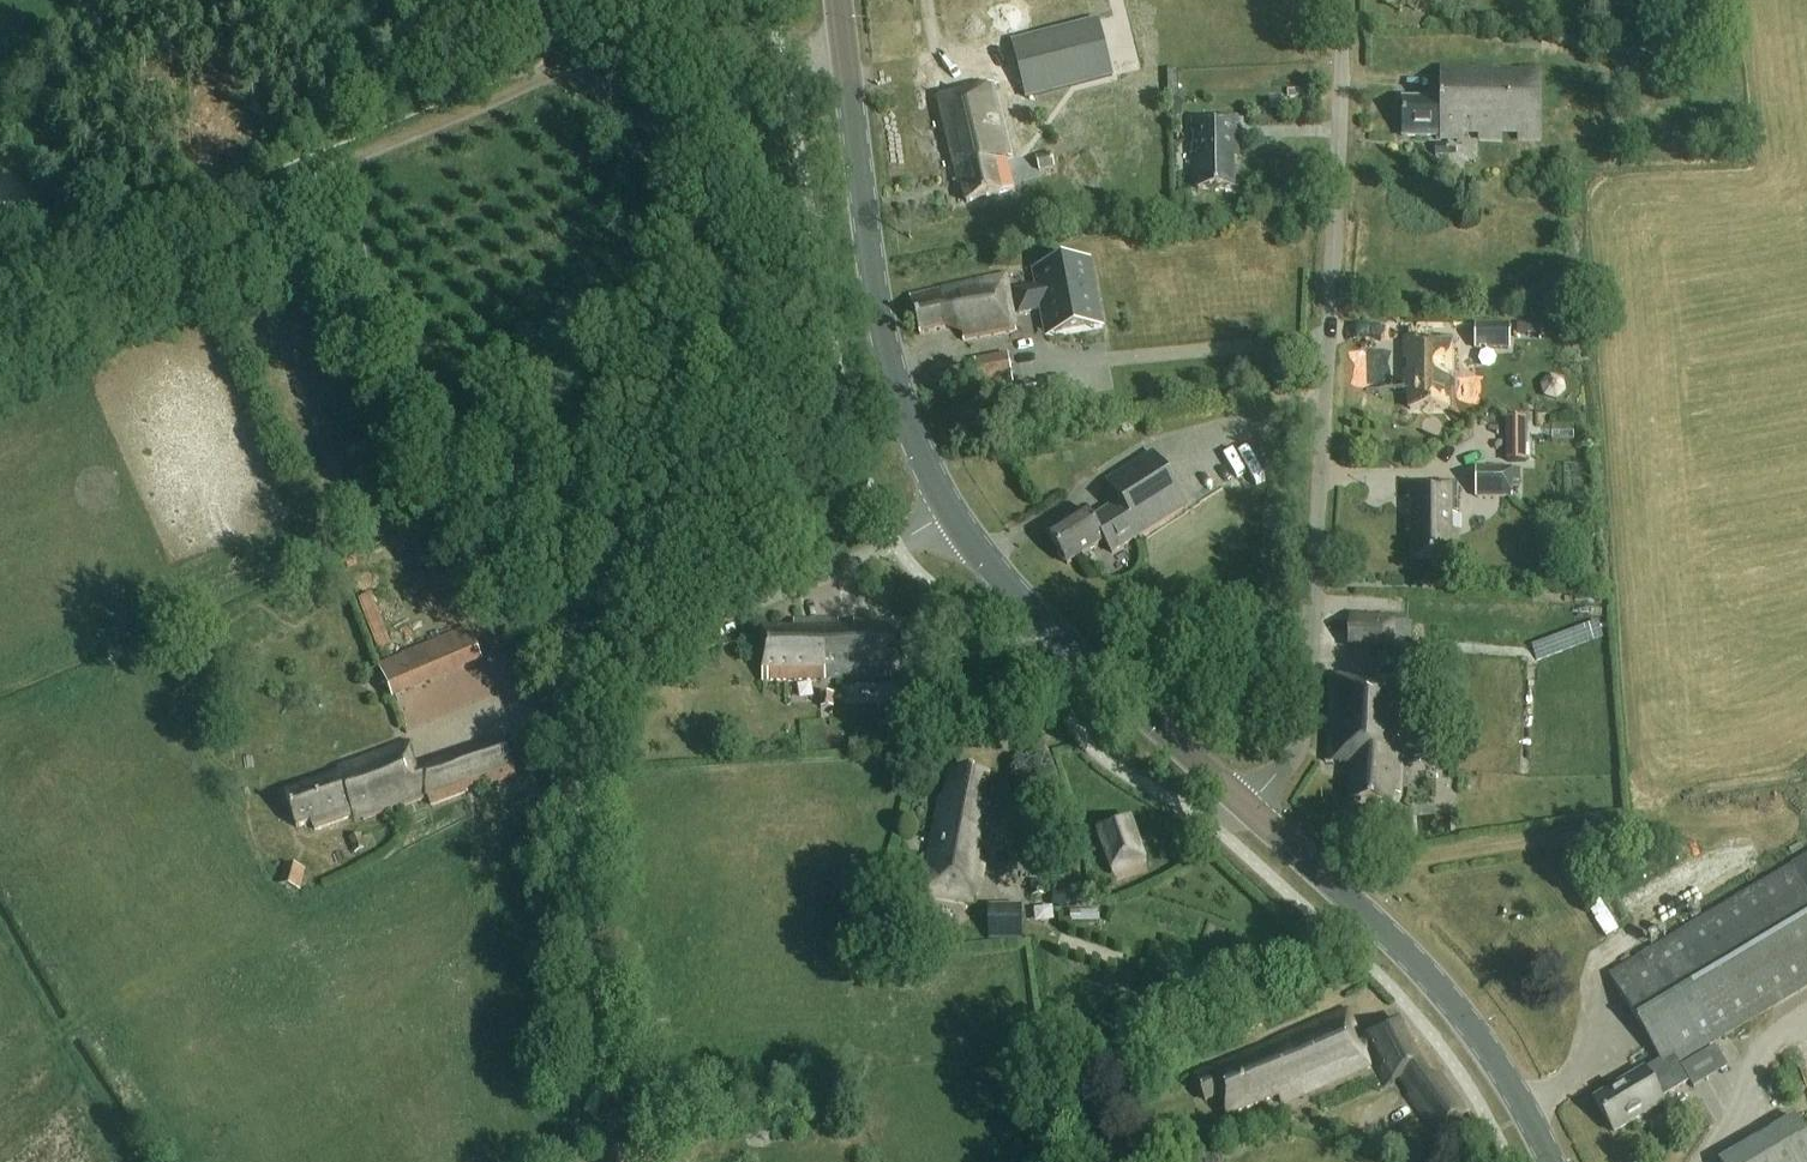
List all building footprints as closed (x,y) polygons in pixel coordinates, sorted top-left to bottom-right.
[(1025,100),(1026,100),(1112,79),(1097,22),(1011,43),(1025,100)] [(1402,101),(1401,138),(1435,138),(1435,140),(1463,141),(1463,136),(1478,136),(1478,141),(1501,141),(1501,137),(1517,137),(1517,141),(1539,141),(1540,72),(1440,71),(1440,101),(1402,101)] [(1012,159),(993,86),(933,101),(951,184),(961,182),(966,204),(1013,192),(1006,161),(1012,159)] [(1237,161),(1237,139),(1236,139),(1236,129),(1236,122),(1193,123),(1193,137),(1194,137),(1194,145),(1193,145),(1193,158),(1198,158),(1198,192),(1234,191),(1234,161),(1237,161)] [(1434,158),(1446,157),(1445,145),(1433,146),(1434,158)] [(1051,154),(1035,157),(1039,172),(1055,168),(1051,154)] [(1103,328),(1101,317),(1090,261),(1033,272),(1036,288),(1014,292),(1015,295),(1009,296),(1005,277),(939,290),(940,291),(909,297),(916,338),(942,331),(962,337),(963,344),(1016,333),(1011,305),(1016,304),(1018,315),(1040,311),(1046,339),(1103,328)] [(1543,338),(1562,338),(1562,319),(1543,318),(1543,338)] [(1475,349),(1508,349),(1508,325),(1474,326),(1475,349)] [(1447,376),(1452,376),(1451,340),(1405,340),(1405,360),(1409,360),(1409,374),(1405,374),(1405,390),(1409,390),(1409,411),(1448,411),(1447,376)] [(1012,382),(1008,355),(974,361),(979,388),(1012,382)] [(1065,396),(1062,380),(1047,382),(1050,399),(1065,396)] [(1524,464),(1524,420),(1503,421),(1504,465),(1524,464)] [(1119,504),(1091,522),(1084,511),(1045,536),(1065,567),(1103,543),(1112,558),(1143,538),(1142,536),(1187,509),(1152,455),(1107,483),(1119,504)] [(1511,499),(1511,471),(1511,470),(1475,470),(1475,499),(1511,499)] [(1456,484),(1406,483),(1406,500),(1412,500),(1412,515),(1406,515),(1406,533),(1412,533),(1412,560),(1456,560),(1456,547),(1450,547),(1450,532),(1456,532),(1456,484)] [(378,591),(366,595),(373,623),(386,620),(378,591)] [(1393,616),(1393,618),(1349,615),(1347,650),(1392,653),(1393,650),(1405,650),(1406,616),(1393,616)] [(839,619),(791,620),(791,630),(763,631),(764,682),(912,678),(910,621),(893,622),(893,623),(875,624),(875,621),(853,622),(853,628),(839,628),(839,619)] [(467,629),(377,667),(391,698),(480,660),(467,629)] [(1572,632),(1540,645),(1547,663),(1579,650),(1572,632)] [(1325,764),(1352,765),(1350,803),(1391,805),(1391,796),(1400,797),(1407,684),(1330,680),(1325,764)] [(818,709),(832,710),(832,696),(818,695),(818,709)] [(408,744),(338,772),(340,776),(286,796),(295,826),(308,822),(311,831),(353,817),(354,821),(427,798),(430,807),(467,795),(466,792),(476,789),(477,791),(514,777),(512,770),(513,770),(504,744),(417,774),(408,744)] [(1429,745),(1416,745),(1415,760),(1429,760),(1429,745)] [(983,805),(989,778),(948,771),(943,799),(938,798),(919,892),(972,903),(977,881),(981,882),(984,867),(974,865),(977,849),(986,850),(993,807),(983,805)] [(1093,831),(1111,878),(1114,886),(1150,871),(1147,863),(1130,819),(1093,831)] [(367,850),(361,835),(349,839),(355,854),(367,850)] [(1790,866),(1608,975),(1659,1061),(1643,1071),(1593,1101),(1613,1134),(1663,1105),(1661,1101),(1690,1083),(1679,1064),(1696,1054),(1806,988),(1806,856),(1790,866)] [(282,865),(277,885),(297,889),(302,870),(282,865)] [(1044,884),(1031,884),(1032,898),(1045,897),(1044,884)] [(1051,908),(1077,908),(1076,886),(1051,887),(1051,908)] [(1619,931),(1600,900),(1587,909),(1606,939),(1619,931)] [(994,936),(1028,937),(1029,904),(995,903),(994,936)] [(1248,1031),(1262,1026),(1257,1010),(1243,1017),(1248,1031)] [(1280,1106),(1367,1068),(1347,1013),(1272,1043),(1273,1046),(1194,1078),(1202,1103),(1218,1096),(1228,1117),(1277,1099),(1280,1106)] [(1434,1138),(1468,1113),(1440,1075),(1433,1079),(1425,1069),(1399,1019),(1361,1040),(1384,1087),(1399,1082),(1408,1096),(1405,1099),(1434,1138)] [(1794,1118),(1721,1161),(1806,1161),(1806,1139),(1794,1118)] [(645,1153),(604,1159),(604,1161),(646,1161),(645,1153)]
